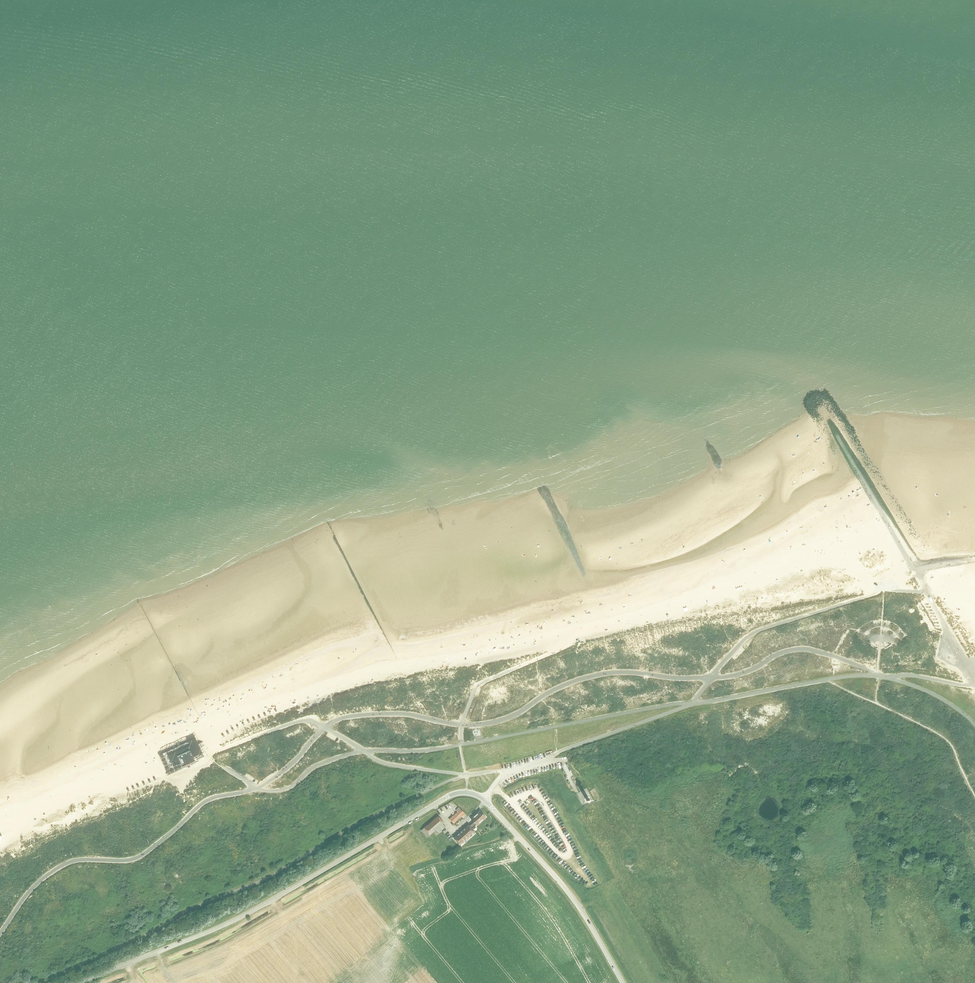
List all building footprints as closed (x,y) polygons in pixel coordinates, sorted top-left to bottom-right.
[(189,745),(168,755),(171,763),(178,759),(182,767),(195,761),(194,758),(193,757),(194,757),(202,753),(199,746),(198,743),(195,738),(188,741),(189,745),(190,745),(189,745)] [(201,763),(191,767),(192,772),(203,768),(201,763)] [(454,824),(464,813),(458,807),(455,810),(457,812),(453,816),(453,815),(449,819),(454,824)] [(473,822),(469,826),(472,828),(476,825),(485,817),(480,811),(470,819),(473,822)] [(438,832),(445,827),(442,824),(443,823),(438,816),(421,830),(426,837),(436,829),(438,832)] [(469,826),(468,825),(465,827),(471,834),(474,831),(472,828),(469,826)] [(471,834),(465,827),(462,830),(468,837),(471,834)] [(468,837),(462,830),(459,833),(465,839),(468,837)] [(465,839),(459,833),(456,836),(462,842),(465,839)] [(462,842),(456,836),(453,838),(459,845),(462,842)]
